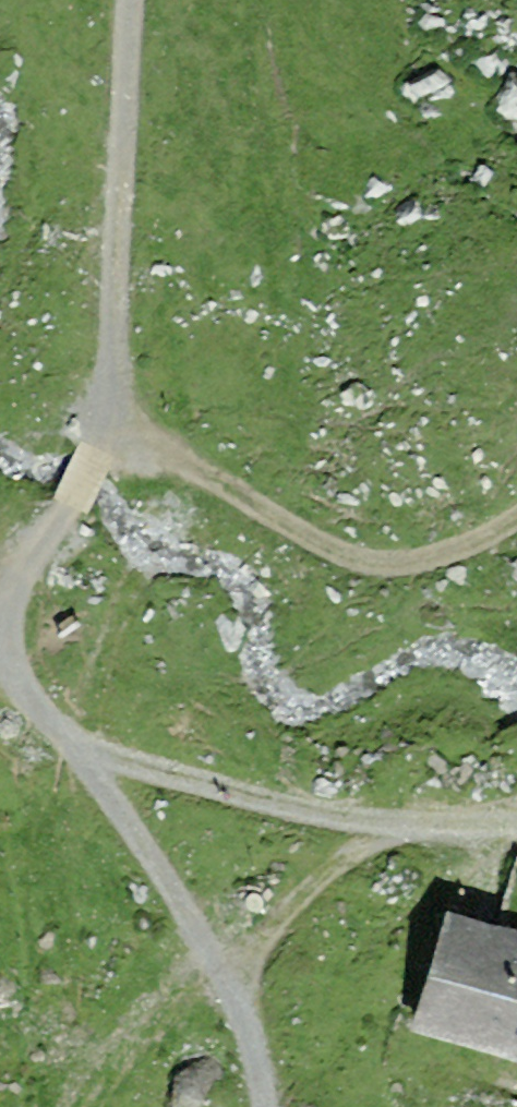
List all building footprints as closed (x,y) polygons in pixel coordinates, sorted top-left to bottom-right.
[(418,1025),(516,1054),(516,942),(449,922),(418,1025)]
